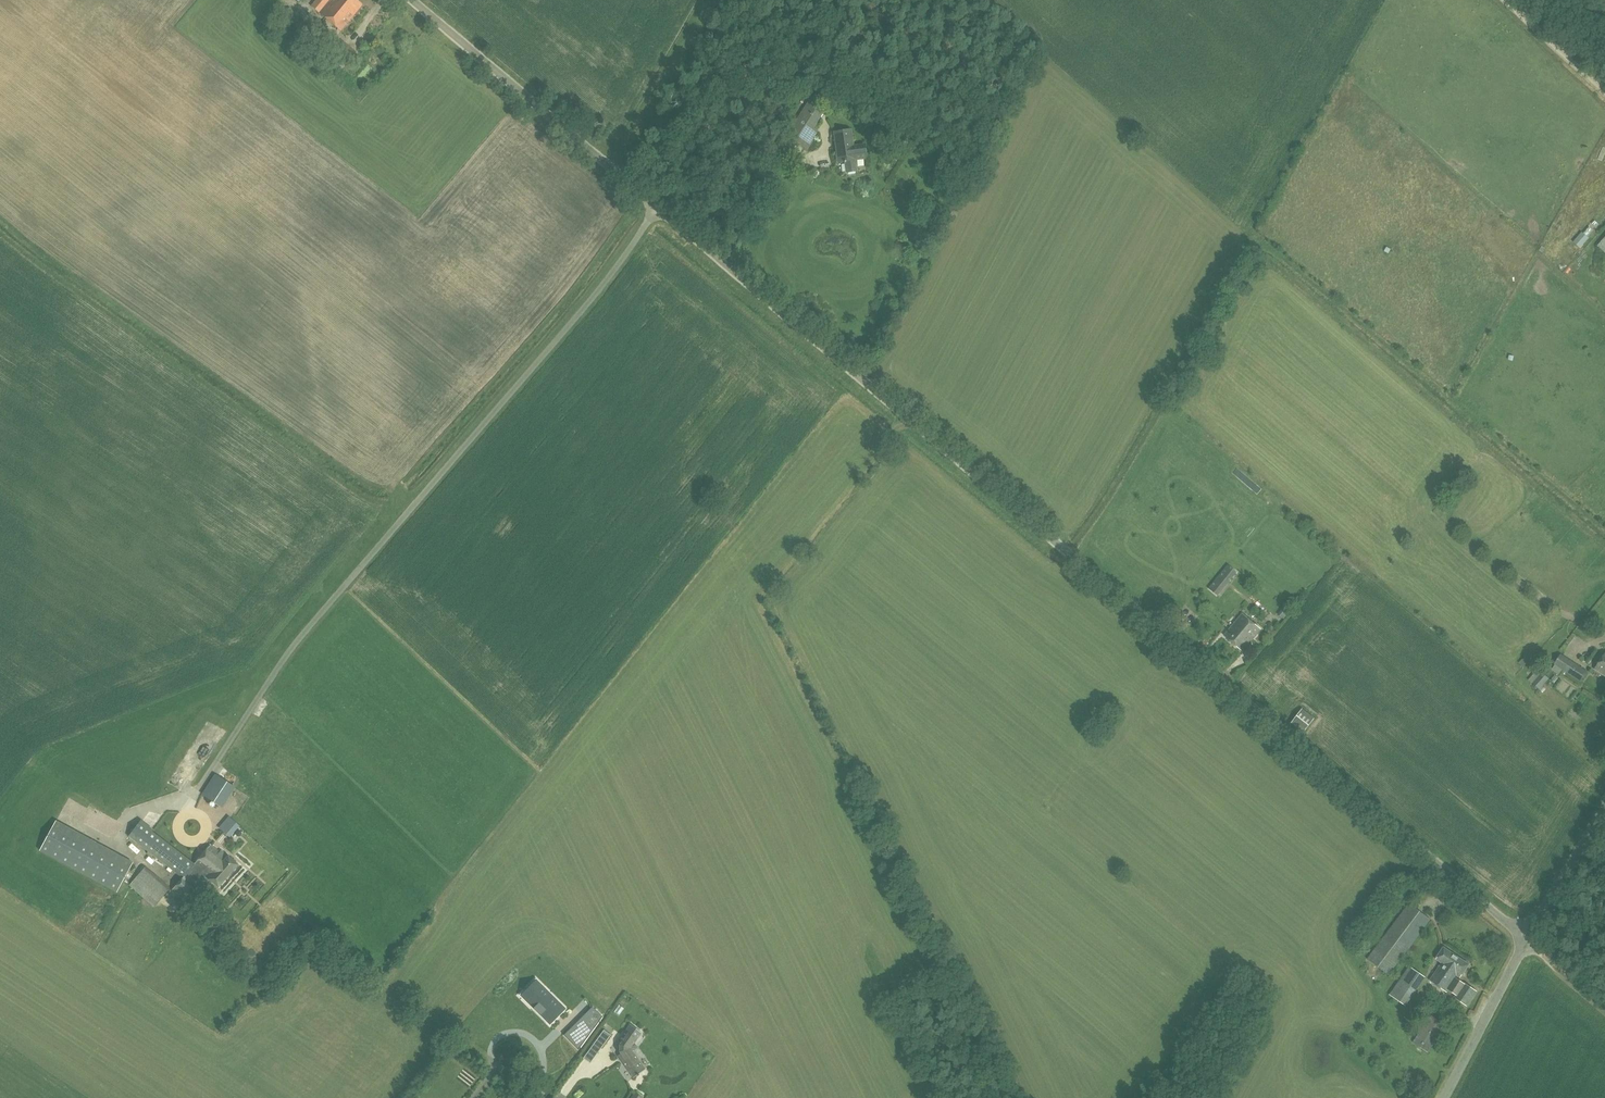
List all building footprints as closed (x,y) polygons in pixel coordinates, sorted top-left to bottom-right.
[(341,31),(363,5),(357,0),(315,0),(311,5),(320,13),(341,31)] [(335,50),(348,61),(356,51),(343,40),(335,50)] [(786,136),(808,149),(819,132),(814,128),(824,111),(808,101),(786,136)] [(845,161),(847,172),(857,171),(855,160),(867,159),(865,143),(853,145),(851,129),(834,132),(839,162),(845,161)] [(1573,242),(1581,248),(1589,238),(1582,232),(1573,242)] [(1210,588),(1218,595),(1237,572),(1229,565),(1210,588)] [(1278,614),(1284,619),(1290,611),(1284,607),(1278,614)] [(1224,635),(1243,650),(1261,629),(1243,613),(1224,635)] [(1555,664),(1581,681),(1587,671),(1570,660),(1561,654),(1555,664)] [(1604,675),(1604,654),(1595,669),(1604,675)] [(1530,660),(1525,656),(1519,663),(1523,667),(1530,660)] [(1535,686),(1539,690),(1549,681),(1545,677),(1535,686)] [(1292,722),(1304,732),(1315,718),(1303,708),(1292,722)] [(222,807),(235,787),(233,786),(223,779),(215,774),(202,794),(222,807)] [(172,890),(189,904),(202,888),(204,889),(211,881),(219,888),(238,864),(228,856),(227,856),(221,851),(220,853),(211,846),(168,810),(153,829),(142,820),(130,835),(182,878),(172,890)] [(218,827),(230,837),(240,825),(229,815),(218,827)] [(40,851),(98,882),(117,892),(133,862),(56,820),(40,851)] [(129,885),(153,907),(170,888),(146,867),(129,885)] [(1367,958),(1389,975),(1392,970),(1400,960),(1431,919),(1409,903),(1367,958)] [(1456,998),(1467,1005),(1477,990),(1466,983),(1457,977),(1459,975),(1462,977),(1469,964),(1444,947),(1436,958),(1442,962),(1430,979),(1447,992),(1449,989),(1458,995),(1456,998)] [(1390,995),(1406,1005),(1425,976),(1423,975),(1409,966),(1390,995)] [(565,1008),(536,981),(525,992),(538,1004),(534,1007),(548,1021),(556,1012),(559,1014),(565,1008)] [(583,1016),(594,1028),(603,1017),(592,1006),(583,1016)] [(1413,1042),(1429,1052),(1447,1024),(1431,1014),(1413,1042)] [(630,1025),(618,1041),(621,1043),(620,1045),(620,1052),(621,1053),(618,1055),(633,1077),(633,1078),(636,1076),(637,1076),(639,1075),(638,1074),(646,1069),(645,1068),(645,1069),(630,1048),(641,1033),(642,1034),(642,1033),(630,1024),(629,1025),(630,1025)] [(564,1035),(578,1050),(586,1039),(573,1025),(564,1035)] [(598,1053),(611,1035),(604,1030),(591,1048),(598,1053)]
